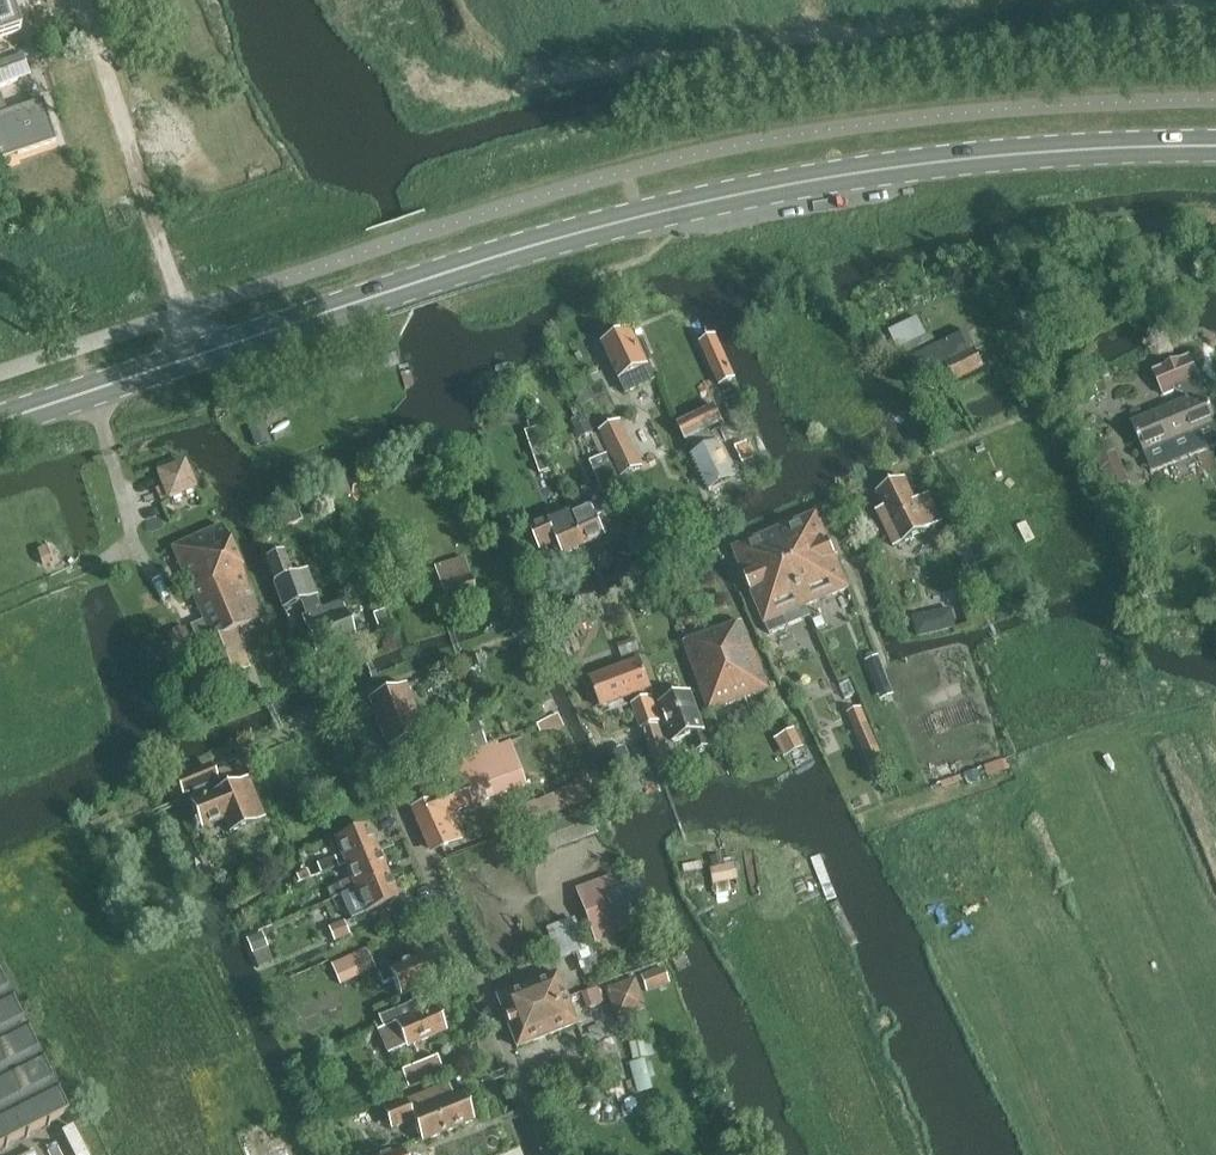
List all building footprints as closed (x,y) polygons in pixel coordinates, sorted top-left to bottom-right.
[(20,33),(8,0),(0,0),(0,40),(20,33)] [(14,82),(9,68),(0,71),(0,87),(14,82)] [(1,159),(55,141),(42,101),(6,113),(0,95),(0,156),(1,159)] [(918,316),(889,331),(898,349),(904,346),(927,335),(918,316)] [(604,345),(623,384),(638,414),(627,420),(643,451),(662,442),(630,375),(648,367),(631,332),(627,334),(624,332),(617,336),(616,340),(604,345)] [(910,360),(920,380),(947,367),(955,383),(985,369),(966,332),(910,360)] [(717,336),(699,344),(718,388),(736,380),(717,336)] [(1164,395),(1175,391),(1184,395),(1187,400),(1132,423),(1145,454),(1215,425),(1215,420),(1190,356),(1154,371),(1164,395)] [(725,405),(737,430),(752,424),(741,398),(725,405)] [(260,405),(243,409),(254,447),(269,442),(260,405)] [(494,414),(497,423),(519,416),(517,407),(494,414)] [(585,417),(572,423),(579,440),(593,434),(585,417)] [(621,424),(600,433),(621,476),(641,467),(621,424)] [(528,436),(541,475),(552,471),(539,432),(528,436)] [(693,456),(709,491),(735,478),(719,444),(693,456)] [(1117,453),(1099,460),(1112,491),(1130,484),(1117,453)] [(592,467),(604,494),(623,486),(612,459),(592,467)] [(184,462),(160,473),(170,498),(195,488),(184,462)] [(877,511),(895,547),(930,530),(905,479),(877,493),(884,507),(877,511)] [(606,499),(574,514),(577,521),(587,545),(606,536),(598,517),(612,511),(606,499)] [(733,549),(765,624),(770,634),(788,626),(784,616),(849,588),(817,513),(733,549)] [(577,521),(574,514),(551,524),(549,518),(530,527),(540,550),(558,542),(564,555),(587,545),(577,521)] [(946,532),(982,592),(1001,580),(966,521),(946,532)] [(177,546),(195,594),(243,576),(222,526),(177,546)] [(383,548),(389,568),(402,564),(395,544),(383,548)] [(316,654),(356,639),(342,603),(321,611),(315,597),(317,596),(307,570),(292,575),(283,554),(265,560),(284,609),(302,603),(307,616),(302,618),(316,654)] [(435,567),(447,607),(476,598),(465,558),(435,567)] [(243,576),(195,594),(206,622),(192,628),(216,684),(251,669),(234,631),(262,619),(243,576)] [(636,596),(643,612),(651,608),(644,592),(636,596)] [(932,614),(914,618),(918,636),(936,632),(932,614)] [(685,643),(711,711),(769,690),(742,622),(685,643)] [(186,627),(168,634),(173,644),(190,636),(186,627)] [(885,653),(869,657),(878,697),(894,693),(885,653)] [(591,679),(602,708),(652,689),(641,660),(591,679)] [(901,676),(912,701),(958,680),(952,660),(901,676)] [(852,679),(838,685),(848,709),(862,704),(852,679)] [(961,680),(945,687),(950,698),(966,691),(961,680)] [(370,705),(389,753),(425,739),(407,690),(370,705)] [(660,704),(674,742),(691,736),(697,753),(710,748),(691,693),(660,704)] [(914,718),(922,741),(981,720),(973,697),(914,718)] [(657,708),(649,711),(644,712),(650,727),(662,722),(657,708)] [(478,722),(432,738),(440,761),(486,745),(478,722)] [(878,747),(868,723),(854,728),(865,753),(878,747)] [(644,731),(654,759),(668,753),(658,726),(644,731)] [(804,748),(794,729),(780,737),(789,755),(804,748)] [(509,772),(496,741),(475,750),(436,765),(446,789),(430,795),(432,801),(416,808),(413,814),(428,848),(434,850),(461,839),(449,813),(522,782),(516,769),(509,772)] [(654,759),(660,775),(674,770),(668,753),(654,759)] [(214,782),(207,767),(176,779),(183,795),(214,782)] [(248,778),(191,802),(202,829),(224,820),(229,833),(265,818),(248,778)] [(541,824),(552,851),(595,831),(584,804),(541,824)] [(335,840),(345,865),(378,851),(368,827),(335,840)] [(345,865),(356,890),(388,876),(378,851),(345,865)] [(714,885),(738,882),(738,864),(727,864),(725,856),(710,858),(714,885)] [(336,858),(318,864),(321,873),(340,867),(336,858)] [(388,876),(356,890),(341,896),(351,920),(398,901),(388,876)] [(622,891),(616,877),(577,891),(593,937),(617,928),(619,933),(652,922),(638,885),(622,891)] [(304,896),(310,909),(327,902),(321,889),(304,896)] [(547,928),(559,960),(588,950),(576,918),(547,928)] [(349,934),(344,922),(329,928),(334,941),(349,934)] [(246,940),(252,953),(268,947),(262,933),(246,940)] [(375,968),(367,948),(331,964),(339,984),(375,968)] [(379,974),(383,984),(393,980),(401,997),(435,982),(424,955),(379,974)] [(641,978),(646,992),(669,983),(664,969),(641,978)] [(497,997),(507,1022),(567,999),(557,973),(497,997)] [(69,1114),(0,980),(0,1149),(69,1114)] [(634,980),(607,990),(613,1008),(641,998),(634,980)] [(602,986),(586,988),(588,1005),(604,1002),(602,986)] [(567,999),(507,1022),(517,1047),(577,1024),(567,999)] [(435,1007),(426,1011),(421,1000),(380,1017),(384,1028),(378,1030),(388,1055),(406,1047),(407,1048),(446,1032),(435,1007)] [(402,1071),(408,1087),(444,1073),(438,1057),(402,1071)] [(646,1059),(635,1062),(640,1088),(652,1086),(646,1059)] [(383,1110),(391,1130),(413,1121),(422,1142),(474,1121),(462,1093),(454,1097),(448,1083),(383,1110)]
